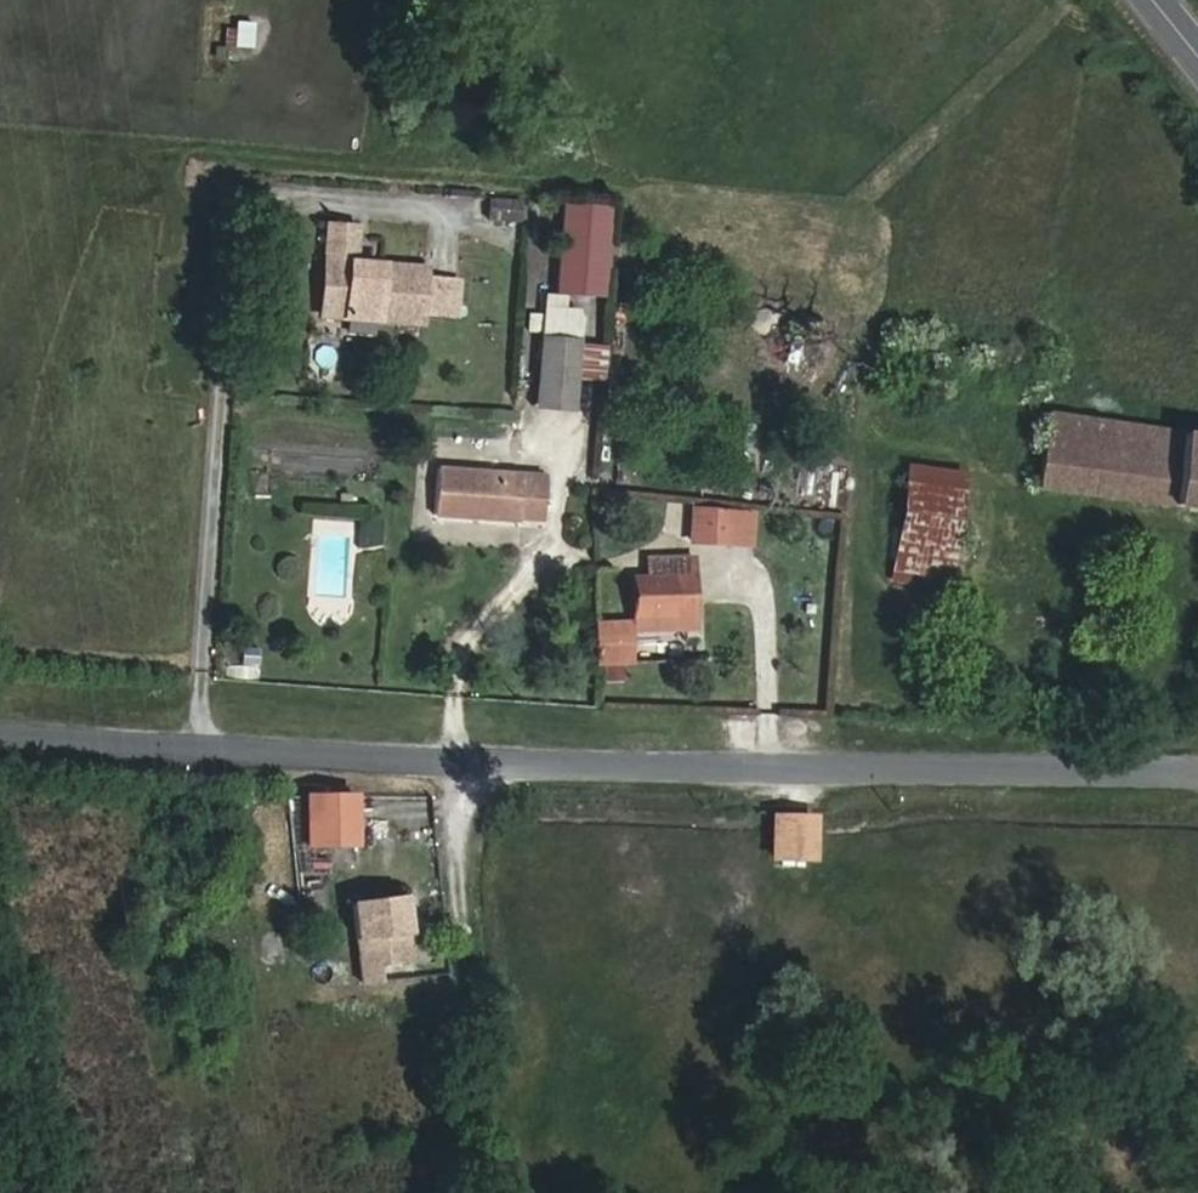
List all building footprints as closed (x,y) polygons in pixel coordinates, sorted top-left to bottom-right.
[(231,47),(251,49),(253,22),(232,20),(231,47)] [(488,198),(486,221),(519,224),(521,201),(488,198)] [(421,324),(426,269),(354,264),(357,228),(328,225),(326,263),(332,264),(331,273),(324,278),(321,316),(421,324)] [(578,346),(585,251),(549,247),(543,344),(578,346)] [(576,377),(578,346),(543,344),(537,403),(573,407),(576,377)] [(601,379),(603,349),(578,346),(576,377),(601,379)] [(1047,413),(1044,431),(1035,488),(1197,508),(1197,435),(1047,413)] [(542,520),(546,477),(437,469),(434,515),(499,521),(518,522),(518,519),(542,520)] [(947,588),(963,476),(909,469),(893,581),(947,588)] [(729,544),(731,511),(694,509),(693,542),(729,544)] [(751,545),(753,512),(731,511),(729,544),(751,545)] [(342,603),(347,544),(318,542),(313,600),(342,603)] [(674,630),(672,576),(632,578),(634,631),(674,630)] [(592,667),(630,668),(630,621),(592,620),(592,667)] [(358,845),(356,796),(307,796),(307,805),(308,827),(309,846),(358,845)] [(287,826),(286,804),(242,803),(241,836),(287,838),(287,826)] [(308,827),(307,805),(286,804),(287,826),(308,827)] [(812,858),(813,817),(775,817),(774,857),(812,858)] [(413,960),(406,896),(353,904),(362,983),(380,981),(378,965),(413,960)]
